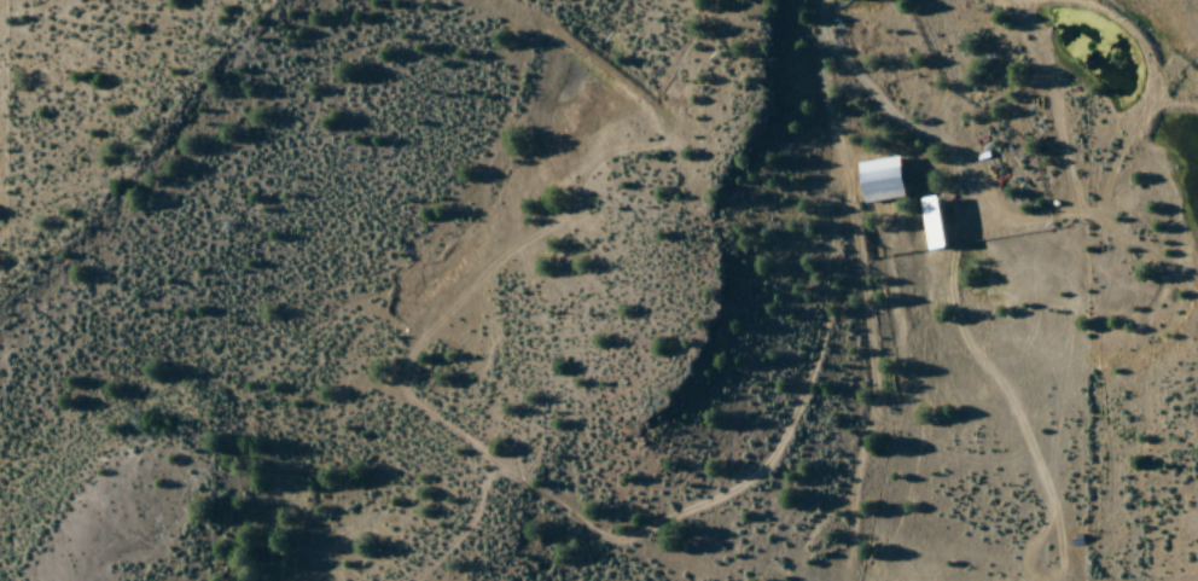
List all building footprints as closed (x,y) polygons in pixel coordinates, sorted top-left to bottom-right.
[(903,199),(898,160),(856,166),(861,205),(903,199)] [(921,202),(926,249),(940,247),(936,201),(921,202)]
